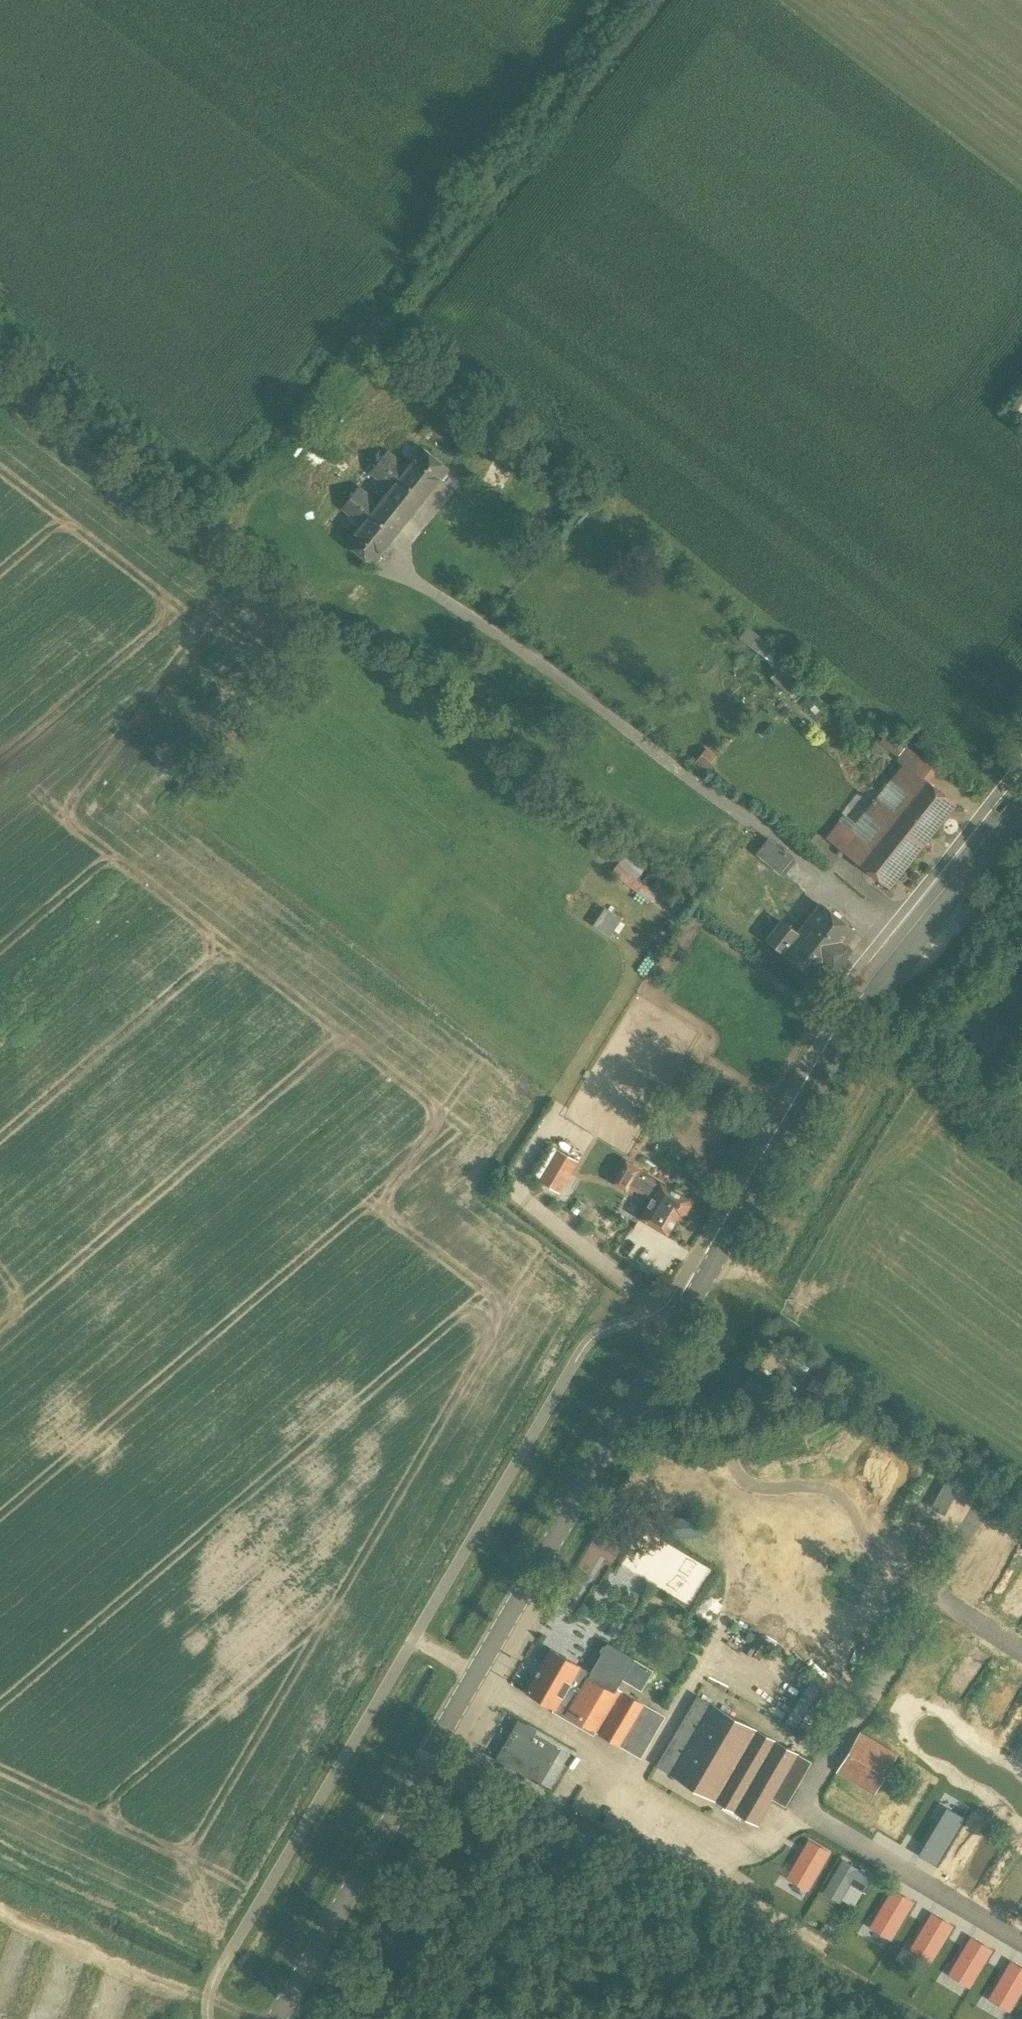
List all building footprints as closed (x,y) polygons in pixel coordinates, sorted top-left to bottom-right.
[(391,487),(379,502),(359,486),(343,507),(362,523),(347,542),(373,563),(450,467),(423,446),(408,466),(388,451),(371,471),(391,487)] [(760,651),(769,639),(750,625),(741,637),(760,651)] [(696,761),(706,768),(719,753),(710,745),(696,761)] [(911,793),(896,811),(878,797),(866,812),(885,826),(871,844),(852,829),(840,844),(890,884),(954,803),(904,764),(892,779),(911,793)] [(795,860),(769,838),(757,852),(784,874),(795,860)] [(742,858),(761,874),(767,867),(748,851),(742,858)] [(655,894),(636,879),(644,867),(626,853),(611,872),(650,902),(655,894)] [(821,904),(798,934),(782,921),(769,938),(817,976),(828,963),(834,968),(849,949),(843,944),(854,930),(821,904)] [(591,924),(610,936),(622,917),(603,905),(591,924)] [(984,923),(978,917),(969,928),(975,934),(984,923)] [(552,1146),(533,1178),(559,1193),(578,1161),(552,1146)] [(634,1190),(650,1199),(639,1217),(667,1233),(679,1213),(685,1212),(690,1203),(689,1198),(625,1160),(612,1183),(631,1194),(634,1190)] [(552,1710),(577,1725),(579,1721),(640,1757),(665,1714),(647,1703),(651,1695),(641,1689),(653,1669),(607,1642),(606,1644),(602,1645),(600,1649),(601,1653),(591,1670),(550,1647),(524,1690),(553,1708),(552,1710)] [(785,1807),(811,1762),(697,1695),(656,1765),(756,1823),(771,1798),(785,1807)] [(494,1757),(540,1783),(560,1748),(533,1733),(536,1729),(517,1718),(494,1757)] [(860,1730),(835,1772),(874,1794),(898,1753),(860,1730)] [(937,1865),(965,1817),(948,1807),(919,1855),(937,1865)] [(974,1890),(1006,1844),(989,1832),(957,1878),(974,1890)] [(808,1889),(831,1851),(810,1838),(787,1876),(808,1889)] [(841,1859),(822,1894),(839,1903),(850,1883),(863,1890),(871,1875),(841,1859)] [(892,1939),(914,1901),(893,1889),(870,1926),(892,1939)] [(931,1963),(954,1925),(933,1913),(910,1951),(931,1963)] [(970,1987),(993,1949),(972,1937),(949,1974),(970,1987)] [(1021,1990),(1021,1968),(1010,1961),(988,1999),(1009,2011),(1021,1990)]
